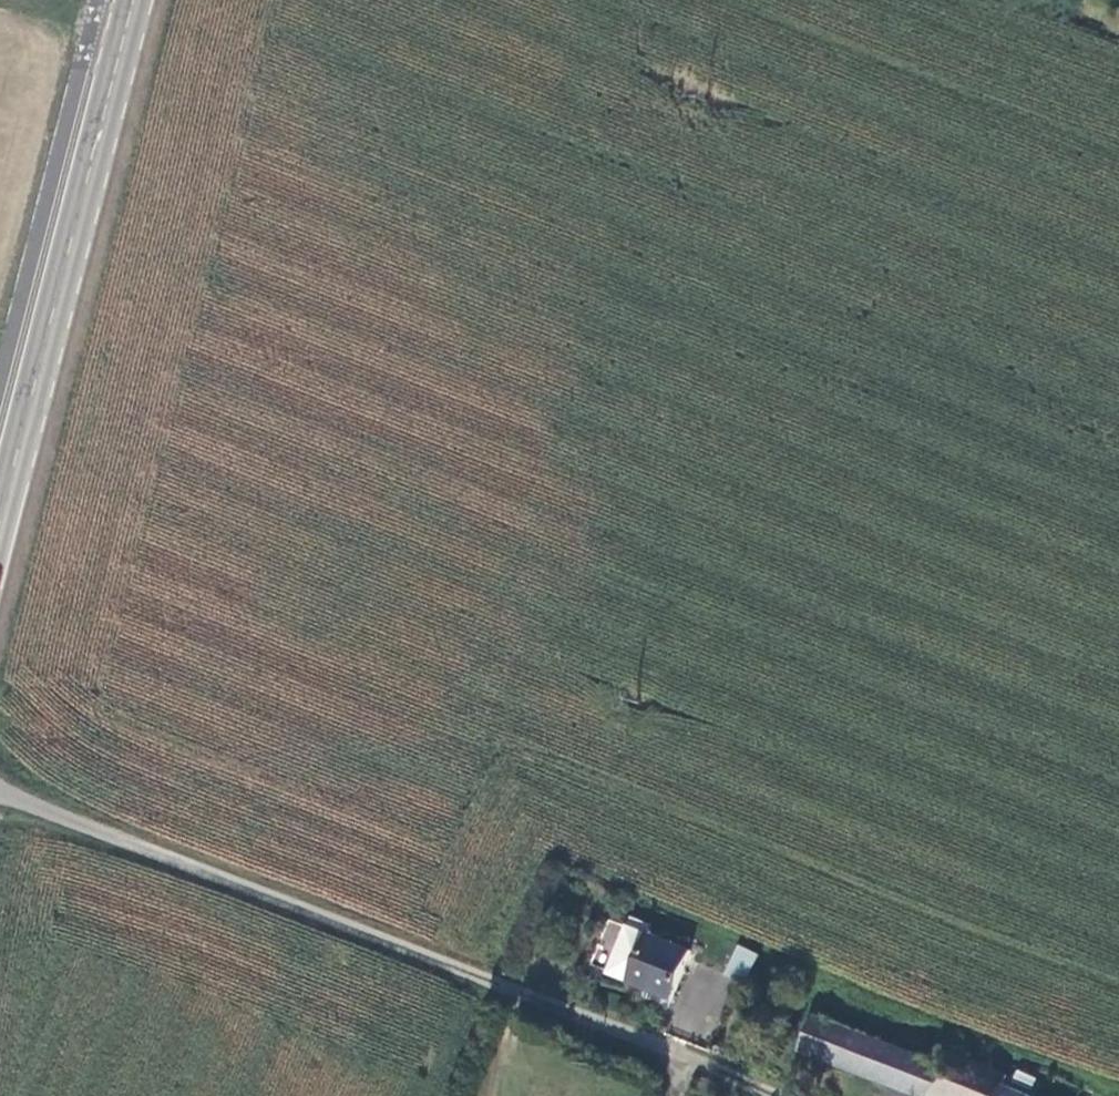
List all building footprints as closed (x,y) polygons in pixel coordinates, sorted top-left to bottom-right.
[(689,956),(622,931),(605,975),(670,1002),(689,956)] [(718,977),(745,987),(760,956),(732,945),(718,977)] [(1003,1087),(1006,1077),(942,1051),(936,1065),(814,1020),(800,1053),(906,1095),(1026,1095),(1003,1087)]
